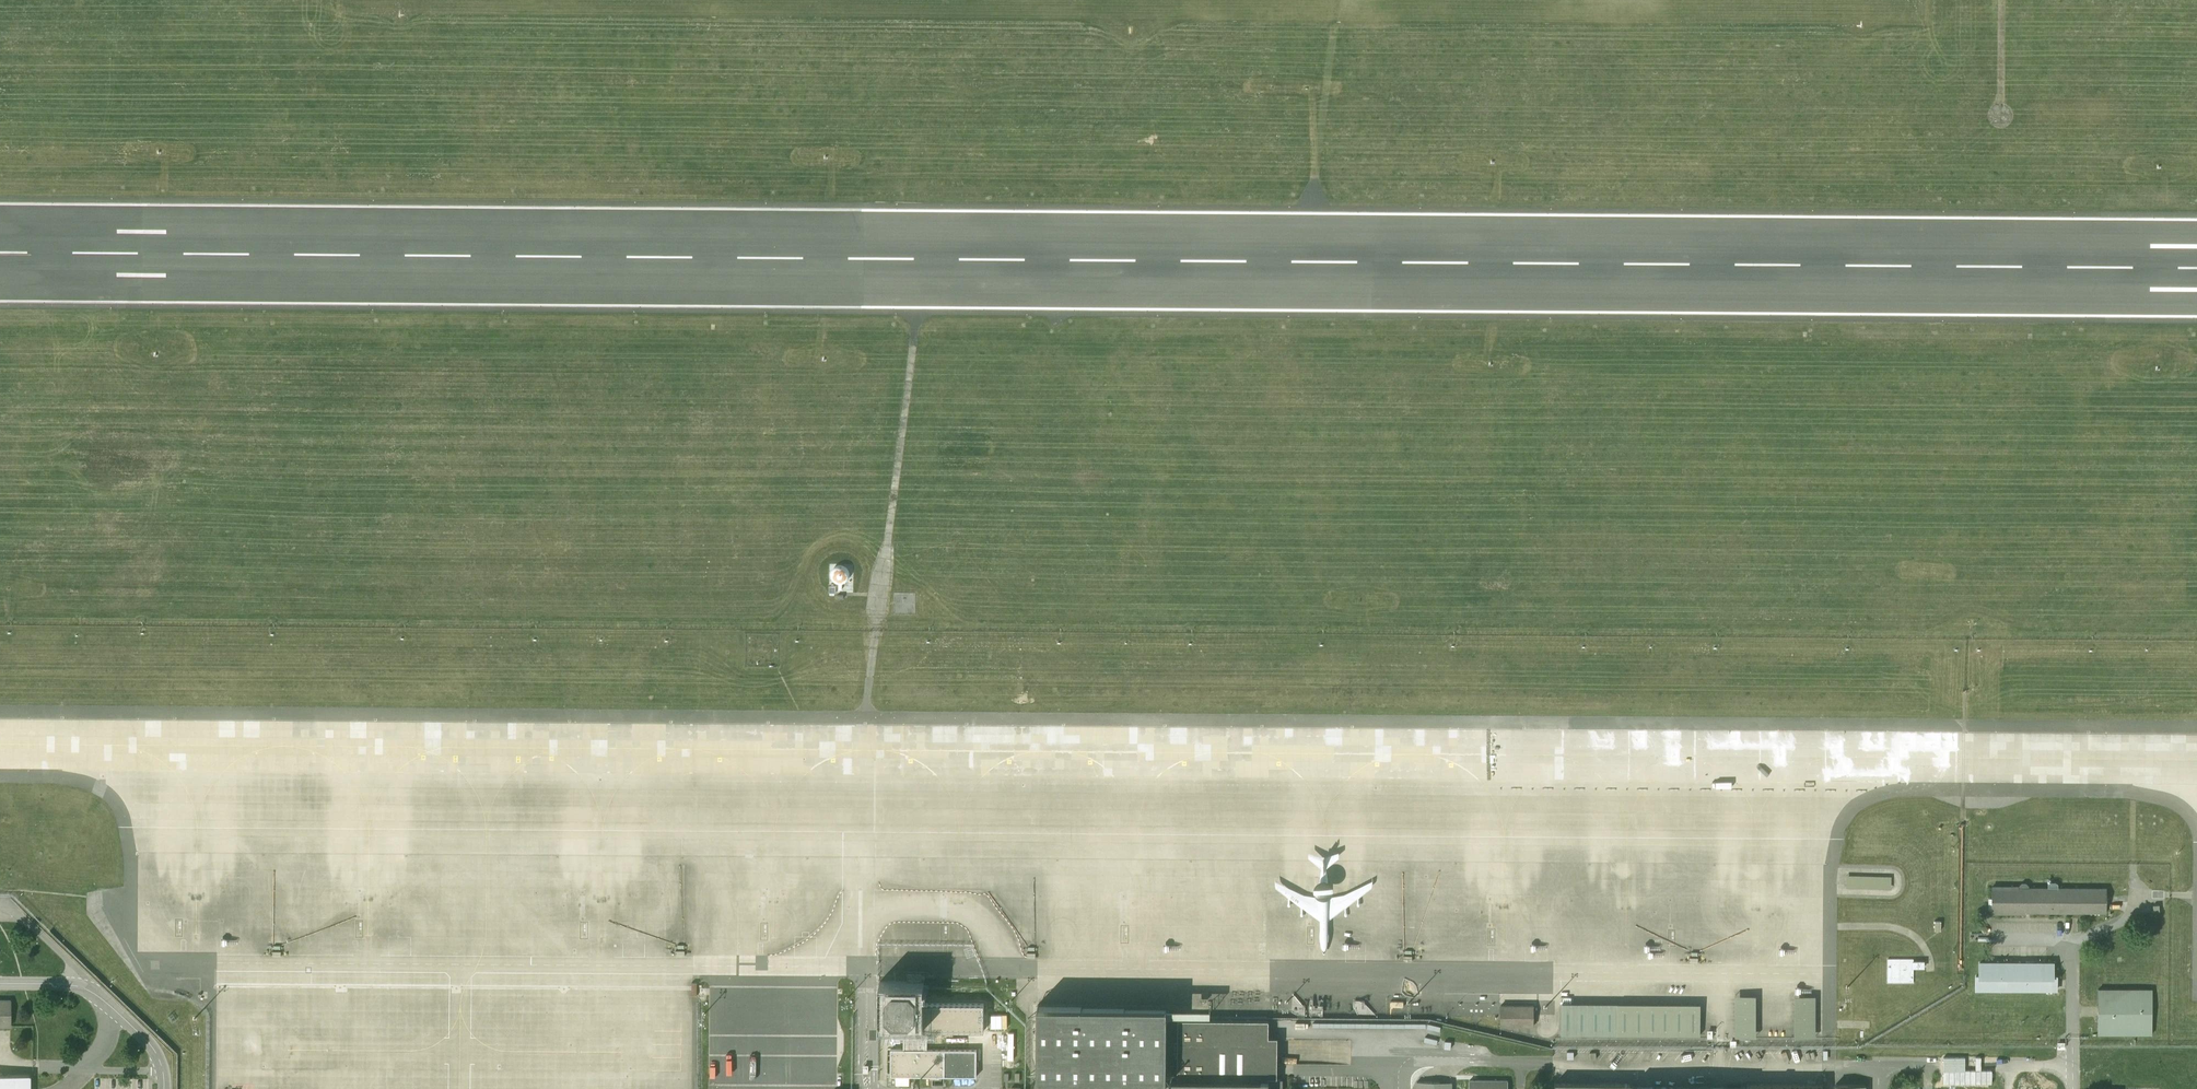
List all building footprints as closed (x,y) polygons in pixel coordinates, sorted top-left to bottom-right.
[(834,582),(838,584),(838,589),(842,589),(842,584),(845,582),(848,579),(849,575),(848,571),(846,567),(842,565),(838,565),(834,567),(831,570),(831,574),(831,579),(834,582)] [(1891,877),(1846,876),(1846,888),(1891,889),(1891,877)] [(2017,887),(1989,887),(1988,914),(2108,915),(2108,896),(2108,889),(2057,889),(2056,884),(2049,885),(2046,887),(2046,889),(2028,888),(2026,884),(2020,884),(2017,887)] [(1913,959),(1887,958),(1887,983),(1913,983),(1913,968),(1913,961),(1913,959)] [(1990,962),(1975,962),(1974,976),(1971,976),(1971,993),(2056,993),(2056,990),(2054,962),(1990,962)] [(879,1026),(924,1026),(924,1003),(924,982),(880,981),(879,1026)] [(2153,989),(2098,989),(2097,1006),(2097,1018),(2097,1035),(2152,1036),(2153,989)] [(1755,996),(1735,996),(1735,1037),(1755,1037),(1755,996)] [(1814,997),(1794,997),(1794,1038),(1815,1038),(1814,997)] [(0,1000),(0,1026),(11,1027),(11,1000),(0,1000)] [(983,1031),(983,1004),(924,1003),(924,1026),(904,1050),(891,1050),(891,1076),(976,1077),(976,1050),(927,1050),(927,1030),(983,1031)] [(1700,1005),(1561,1004),(1561,1035),(1699,1036),(1700,1005)] [(1038,1005),(1037,1088),(1282,1088),(1282,1080),(1268,1080),(1268,1077),(1276,1077),(1277,1038),(1268,1037),(1268,1020),(1178,1020),(1177,1081),(1166,1080),(1166,1016),(1166,1006),(1038,1005)] [(1533,1005),(1500,1005),(1500,1026),(1533,1026),(1533,1005)] [(30,1075),(0,1075),(0,1088),(30,1088),(30,1075)] [(1469,1080),(1469,1088),(1507,1088),(1507,1081),(1469,1080)]
